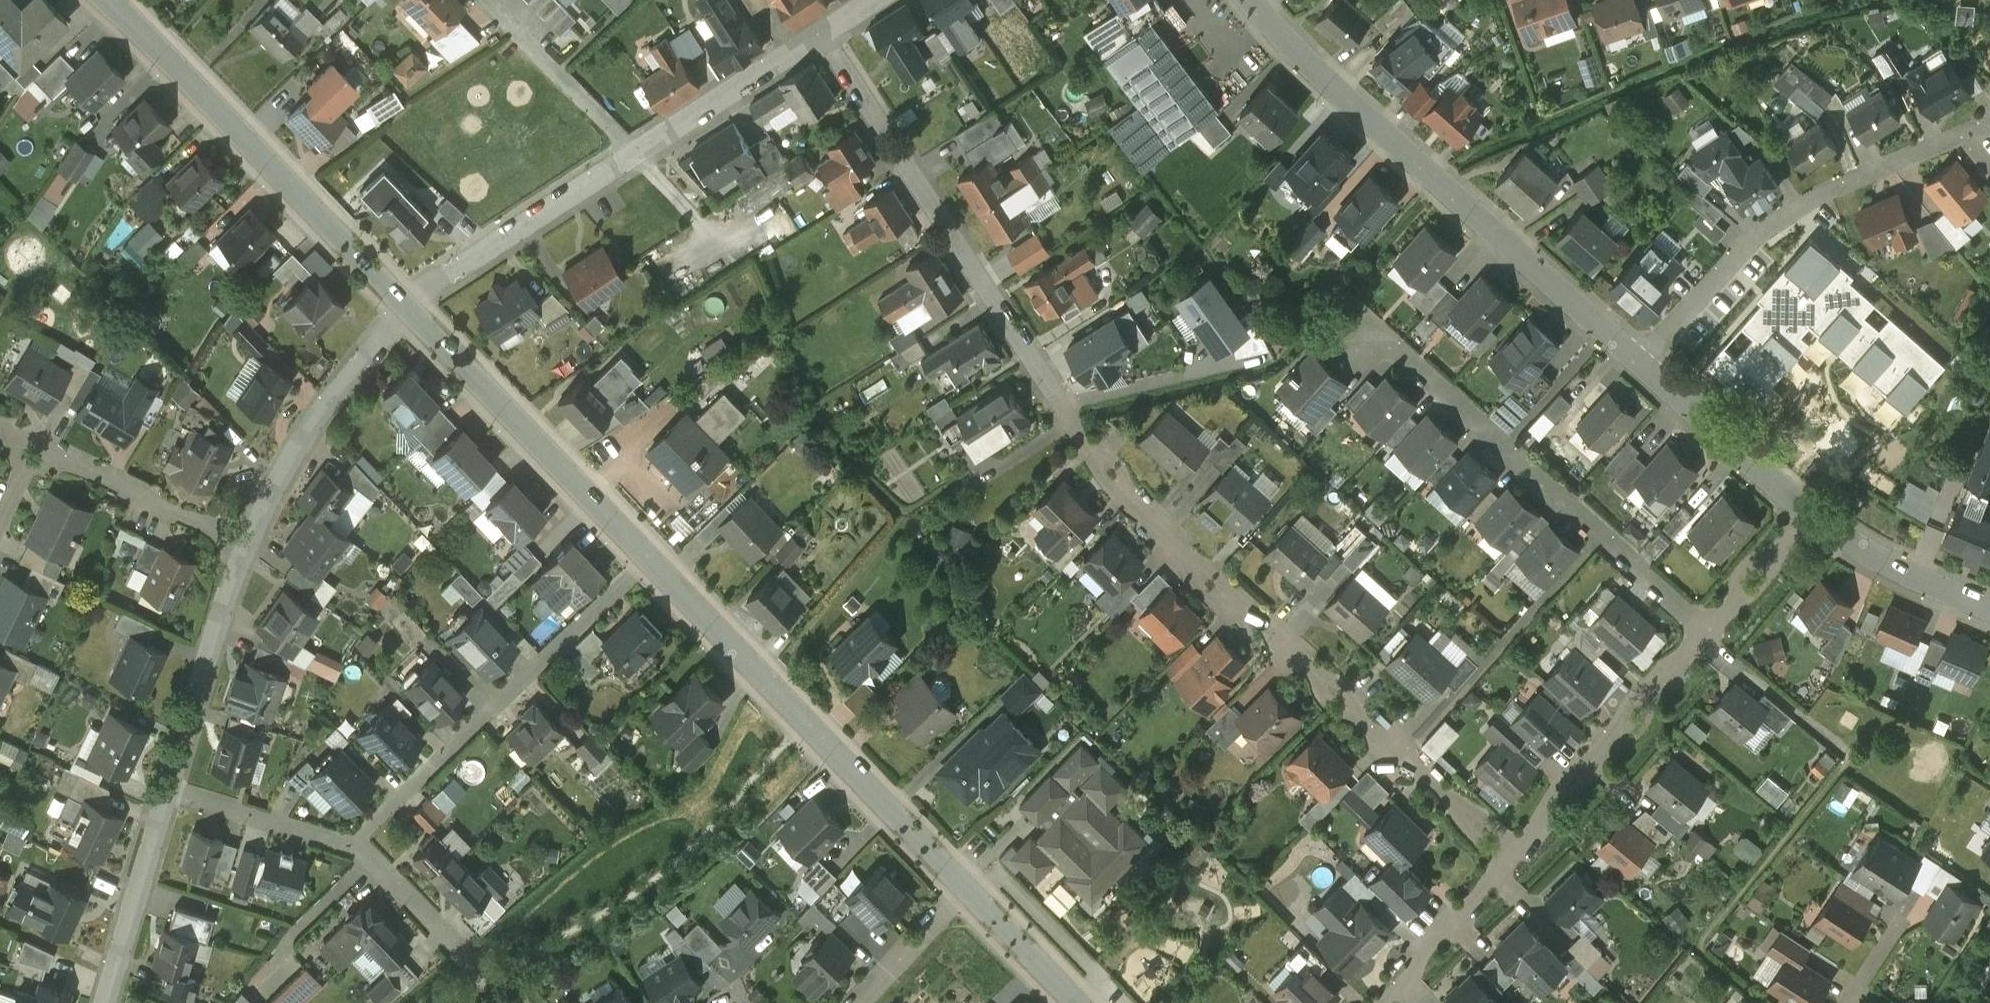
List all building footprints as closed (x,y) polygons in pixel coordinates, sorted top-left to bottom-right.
[(13,0),(0,0),(0,43),(7,50),(14,44),(28,58),(67,20),(48,0),(29,0),(21,8),(13,0)] [(290,0),(277,0),(271,5),(290,23),(301,11),(290,0)] [(457,0),(405,0),(435,31),(437,33),(456,13),(463,6),(457,0)] [(557,0),(527,0),(561,35),(576,19),(557,0)] [(721,32),(744,16),(734,0),(700,0),(721,32)] [(754,12),(773,0),(747,0),(754,12)] [(796,28),(830,7),(825,0),(778,0),(796,28)] [(964,9),(979,0),(978,0),(927,0),(943,23),(946,28),(958,46),(961,51),(979,39),(978,39),(981,37),(983,36),(982,35),(977,29),(977,28),(977,27),(976,27),(972,20),(964,9)] [(1015,0),(993,0),(1002,12),(1016,1),(1015,0)] [(1124,8),(1137,0),(1119,0),(1124,8)] [(1351,0),(1337,0),(1321,18),(1337,33),(1349,44),(1371,18),(1351,0)] [(1376,20),(1386,31),(1415,10),(1407,0),(1397,0),(1376,20)] [(1526,30),(1539,26),(1541,32),(1575,20),(1568,0),(1516,0),(1526,30)] [(1608,0),(1596,4),(1607,38),(1643,25),(1644,25),(1639,11),(1635,0),(1608,0)] [(1704,0),(1662,0),(1667,16),(1705,3),(1704,0)] [(906,4),(874,25),(867,29),(877,45),(884,41),(892,52),(893,52),(902,66),(908,75),(929,62),(923,53),(914,38),(924,31),(906,4)] [(271,5),(250,26),(283,58),(304,37),(290,23),(271,5)] [(1651,6),(1639,11),(1644,25),(1643,25),(1647,37),(1660,33),(1651,6)] [(301,11),(290,23),(304,37),(320,21),(306,7),(301,11)] [(346,14),(340,7),(335,12),(341,18),(346,14)] [(335,12),(326,20),(332,27),(333,26),(341,18),(335,12)] [(456,13),(437,33),(435,31),(429,37),(451,60),(482,40),(456,13)] [(721,32),(709,40),(718,53),(711,58),(721,74),(765,47),(745,16),(744,16),(721,32)] [(1337,33),(1321,18),(1318,23),(1333,37),(1337,33)] [(1425,18),(1396,40),(1425,66),(1424,66),(1431,73),(1456,45),(1425,18)] [(326,20),(320,27),(327,34),(333,27),(333,26),(332,27),(326,20)] [(1219,110),(1152,21),(1104,58),(1140,107),(1110,126),(1144,171),(1199,126),(1217,112),(1219,110)] [(704,49),(690,27),(679,35),(693,57),(704,49)] [(946,28),(939,33),(951,51),(958,46),(946,28)] [(939,33),(937,30),(926,37),(944,62),(954,55),(951,51),(939,33)] [(693,57),(679,35),(670,40),(680,56),(684,62),(693,57)] [(670,40),(667,36),(651,46),(664,66),(680,56),(670,40)] [(1668,45),(1674,58),(1695,49),(1690,36),(1668,45)] [(1396,40),(1373,65),(1402,91),(1424,66),(1425,66),(1396,40)] [(1910,67),(1896,45),(1883,53),(1897,75),(1910,67)] [(99,49),(67,80),(94,107),(126,76),(99,49)] [(42,70),(34,78),(52,97),(53,96),(45,87),(71,62),(61,52),(42,70)] [(412,52),(396,67),(410,81),(425,67),(412,52)] [(1593,81),(1603,78),(1597,52),(1587,55),(1593,81)] [(664,66),(645,79),(665,111),(701,88),(684,62),(680,56),(664,66)] [(4,87),(15,76),(0,60),(0,83),(4,87)] [(33,60),(16,76),(25,86),(34,78),(42,70),(33,60)] [(1915,82),(1913,83),(1934,115),(1970,92),(1950,61),(1932,71),(1915,82)] [(1835,96),(1792,62),(1783,74),(1786,76),(1825,108),(1835,96)] [(1927,62),(1910,73),(1915,82),(1932,71),(1927,62)] [(815,63),(784,83),(784,84),(795,100),(806,116),(836,97),(815,63)] [(1825,108),(1786,76),(1777,87),(1815,116),(1815,118),(1818,117),(1825,108)] [(1422,82),(1406,101),(1425,117),(1427,114),(1441,99),(1422,82)] [(1298,110),(1268,83),(1243,112),(1260,127),(1252,136),(1265,147),(1298,110)] [(784,84),(752,105),(763,121),(795,100),(784,84)] [(1682,85),(1666,96),(1678,112),(1694,101),(1682,85)] [(1459,96),(1450,88),(1441,99),(1427,114),(1458,142),(1482,116),(1471,106),(1475,101),(1464,91),(1459,96)] [(1881,91),(1849,112),(1866,140),(1899,118),(1881,91)] [(317,92),(289,118),(317,147),(320,145),(345,121),(317,92)] [(397,92),(370,110),(377,122),(404,104),(397,92)] [(146,98),(115,128),(146,161),(141,165),(143,167),(163,147),(154,139),(170,123),(146,98)] [(996,109),(958,133),(967,148),(1006,124),(996,109)] [(1232,131),(1217,112),(1199,126),(1215,145),(1232,131)] [(345,121),(320,145),(328,154),(358,135),(345,121)] [(1820,121),(1787,143),(1805,171),(1838,149),(1820,121)] [(735,124),(711,140),(710,139),(694,150),(716,185),(759,158),(751,146),(736,123),(735,124)] [(967,148),(967,149),(978,166),(992,158),(994,161),(1019,146),(1018,144),(1012,148),(1001,132),(1009,127),(1006,124),(967,148)] [(857,129),(830,146),(835,154),(820,163),(834,185),(835,186),(850,177),(850,178),(854,176),(878,160),(870,149),(871,149),(865,139),(864,140),(857,129)] [(1724,134),(1722,131),(1696,148),(1698,151),(1695,153),(1709,176),(1741,155),(1742,154),(1727,132),(1724,134)] [(789,161),(772,133),(761,140),(779,168),(786,163),(789,161)] [(1323,133),(1290,170),(1301,179),(1318,195),(1319,195),(1334,177),(1352,158),(1323,133)] [(779,168),(761,140),(751,146),(759,158),(769,174),(779,168)] [(78,141),(60,168),(76,178),(93,151),(78,141)] [(192,147),(184,156),(189,161),(198,153),(192,147)] [(1045,148),(1033,155),(1042,169),(1054,161),(1045,148)] [(1559,181),(1525,151),(1498,181),(1532,212),(1559,181)] [(789,161),(786,163),(799,183),(816,172),(803,152),(789,161)] [(189,161),(168,182),(192,207),(209,191),(209,190),(222,177),(198,153),(189,161)] [(1752,153),(1743,159),(1748,166),(1756,160),(1752,153)] [(1032,154),(1011,168),(1016,175),(1007,180),(1012,189),(1042,169),(1033,155),(1032,154)] [(1741,155),(1724,166),(1731,177),(1748,166),(1743,159),(1741,155)] [(1731,177),(1727,180),(1746,209),(1757,201),(1758,204),(1759,206),(1761,205),(1761,204),(1769,199),(1771,198),(1770,196),(1768,194),(1780,186),(1761,157),(1756,160),(1748,166),(1731,177)] [(978,166),(960,178),(980,209),(1012,189),(1007,180),(1002,174),(994,161),(992,158),(978,166)] [(1064,176),(1054,161),(1042,169),(1052,184),(1064,176)] [(1957,161),(1928,185),(1948,209),(1958,222),(1959,221),(1987,198),(1957,161)] [(769,174),(736,195),(749,216),(799,183),(786,163),(779,168),(769,174)] [(1713,184),(1688,163),(1679,173),(1695,187),(1724,212),(1704,195),(1713,184)] [(1596,166),(1575,181),(1583,192),(1604,178),(1596,166)] [(1042,169),(1012,189),(1017,197),(1026,191),(1031,198),(1052,184),(1042,169)] [(46,190),(59,201),(71,186),(58,175),(46,190)] [(850,177),(835,186),(834,185),(828,189),(840,209),(865,193),(854,176),(850,178),(850,177)] [(1371,176),(1338,212),(1344,218),(1333,230),(1353,247),(1363,235),(1366,238),(1399,201),(1371,176)] [(1334,177),(1319,195),(1328,203),(1344,185),(1334,177)] [(1604,178),(1583,192),(1590,203),(1612,189),(1604,178)] [(1301,179),(1290,191),(1308,207),(1318,195),(1301,179)] [(894,186),(866,204),(872,214),(852,227),(852,228),(863,245),(864,246),(884,233),(886,236),(896,230),(912,219),(915,218),(894,186)] [(1724,212),(1695,187),(1686,198),(1703,213),(1704,212),(1716,222),(1724,212)] [(433,221),(401,188),(377,211),(409,244),(433,221)] [(224,189),(215,198),(220,203),(218,206),(223,212),(234,201),(224,189)] [(1012,189),(980,209),(999,240),(1032,220),(1017,197),(1012,189)] [(1898,195),(1860,210),(1874,243),(1895,234),(1899,243),(1915,236),(1898,195)] [(466,213),(448,197),(438,207),(456,223),(466,213)] [(1150,201),(1131,221),(1147,235),(1166,215),(1150,201)] [(251,207),(219,239),(241,262),(244,265),(257,252),(255,250),(274,232),(251,207)] [(1601,225),(1583,209),(1559,237),(1579,254),(1576,257),(1591,270),(1618,240),(1617,240),(1601,225)] [(1958,222),(1948,209),(1934,220),(1946,235),(1955,245),(1957,248),(1972,236),(1959,221),(1958,222)] [(1630,225),(1614,210),(1601,225),(1617,240),(1630,225)] [(1716,222),(1704,212),(1703,213),(1695,223),(1718,242),(1727,232),(1716,222)] [(912,219),(896,230),(904,241),(920,231),(912,219)] [(1313,219),(1289,246),(1301,257),(1325,230),(1313,219)] [(1934,220),(1919,226),(1926,243),(1946,235),(1934,220)] [(162,235),(150,222),(133,238),(145,251),(162,235)] [(1428,226),(1397,259),(1422,283),(1425,286),(1435,276),(1456,253),(1428,226)] [(863,245),(852,228),(845,232),(856,250),(863,245)] [(1865,275),(1812,228),(1748,298),(1754,304),(1709,353),(1757,397),(1815,334),(1906,417),(1953,366),(1860,281),(1865,275)] [(1008,248),(1022,271),(1054,251),(1041,229),(1008,248)] [(1946,235),(1926,243),(1931,255),(1955,245),(1946,235)] [(197,238),(179,257),(189,267),(207,248),(197,238)] [(241,262),(219,239),(212,246),(211,252),(230,272),(241,262)] [(1653,239),(1613,285),(1647,314),(1670,288),(1656,275),(1673,256),(1653,239)] [(1108,258),(1096,240),(1087,246),(1096,261),(1098,264),(1108,258)] [(1056,265),(1028,283),(1048,315),(1062,307),(1077,297),(1067,281),(1084,269),(1096,261),(1087,246),(1057,265),(1056,265)] [(602,247),(565,271),(587,306),(589,305),(586,301),(599,293),(601,297),(625,281),(602,247)] [(964,295),(936,250),(909,267),(915,277),(880,299),(893,319),(928,297),(937,312),(964,295)] [(293,251),(273,271),(283,281),(302,262),(319,279),(319,278),(293,251)] [(1100,294),(1084,269),(1067,281),(1077,297),(1082,305),(1100,294)] [(1425,286),(1422,283),(1410,296),(1428,312),(1449,288),(1435,276),(1425,286)] [(1461,299),(1452,310),(1457,315),(1481,336),(1510,302),(1481,276),(1461,299)] [(319,279),(300,298),(295,293),(284,304),(288,308),(288,309),(314,336),(328,322),(327,321),(345,304),(320,278),(319,278),(319,279)] [(1248,330),(1210,278),(1181,299),(1212,341),(1219,336),(1226,346),(1248,330)] [(503,289),(477,306),(497,338),(537,313),(538,312),(535,307),(517,280),(516,279),(502,288),(503,289)] [(1449,288),(1428,312),(1440,323),(1446,328),(1457,315),(1452,310),(1461,299),(1449,288)] [(250,291),(238,306),(256,322),(269,307),(250,291)] [(552,291),(535,307),(538,312),(537,313),(545,325),(569,309),(552,291)] [(1077,297),(1062,307),(1068,317),(1083,307),(1082,305),(1077,297)] [(1131,308),(1098,329),(1098,328),(1069,347),(1089,379),(1118,360),(1151,339),(1131,308)] [(1428,312),(1417,325),(1429,335),(1440,323),(1428,312)] [(595,313),(584,324),(594,334),(605,323),(595,313)] [(1560,345),(1530,318),(1499,352),(1529,380),(1560,345)] [(268,342),(245,319),(234,330),(256,353),(268,342)] [(981,321),(948,342),(959,359),(967,372),(968,371),(984,361),(989,367),(1003,358),(998,351),(1000,350),(981,321)] [(911,324),(892,336),(900,350),(920,337),(911,324)] [(900,350),(892,355),(901,368),(929,350),(920,337),(900,350)] [(62,338),(58,347),(92,364),(96,355),(62,338)] [(948,342),(923,359),(934,375),(948,366),(959,359),(948,342)] [(69,372),(28,348),(7,384),(48,409),(61,388),(70,373),(69,372)] [(621,353),(590,384),(612,407),(634,387),(634,386),(626,379),(636,369),(621,353)] [(1344,383),(1314,355),(1312,356),(1314,358),(1295,379),(1299,382),(1289,393),(1283,388),(1282,389),(1312,416),(1313,417),(1327,401),(1344,383)] [(77,358),(69,372),(70,373),(61,388),(73,396),(91,367),(77,358)] [(967,372),(959,359),(948,366),(960,385),(972,377),(968,371),(967,372)] [(263,361),(238,398),(268,418),(278,402),(277,401),(291,379),(263,361)] [(713,365),(689,381),(704,396),(724,377),(713,365)] [(1124,369),(1098,385),(1107,398),(1132,382),(1124,369)] [(436,399),(408,370),(383,393),(400,410),(401,409),(412,420),(410,422),(411,422),(411,423),(435,401),(436,399)] [(1542,371),(1519,397),(1531,408),(1554,382),(1542,371)] [(186,374),(172,389),(188,404),(202,389),(186,374)] [(1356,411),(1355,412),(1386,440),(1387,439),(1409,414),(1418,404),(1387,376),(1378,386),(1356,411)] [(590,384),(583,378),(557,403),(588,432),(611,409),(612,407),(590,384)] [(1369,378),(1347,403),(1356,411),(1378,386),(1369,378)] [(127,402),(95,383),(89,394),(88,394),(86,397),(87,397),(77,414),(125,443),(139,419),(149,402),(142,398),(128,390),(127,392),(131,394),(127,402)] [(960,416),(959,417),(968,431),(963,434),(963,435),(966,440),(978,457),(1014,433),(1008,425),(1010,424),(1016,432),(1022,433),(1030,428),(1032,422),(1026,414),(1026,413),(1008,385),(960,416)] [(612,407),(611,409),(624,423),(652,405),(634,387),(612,407)] [(142,398),(149,402),(139,419),(149,425),(165,398),(148,388),(142,398)] [(695,419),(688,412),(651,448),(692,490),(729,454),(718,442),(748,412),(726,389),(695,419)] [(1609,391),(1578,425),(1605,449),(1636,415),(1609,391)] [(1513,392),(1497,410),(1514,426),(1531,408),(1519,397),(1513,392)] [(1561,392),(1543,412),(1555,423),(1573,403),(1561,392)] [(435,401),(411,423),(411,422),(410,422),(408,425),(422,440),(448,415),(435,401)] [(1339,411),(1327,401),(1313,417),(1312,416),(1306,423),(1318,434),(1339,411)] [(223,419),(190,403),(181,422),(193,428),(194,427),(214,437),(223,419)] [(954,407),(936,419),(955,447),(966,440),(963,435),(963,434),(968,431),(959,417),(960,416),(954,407)] [(1210,448),(1169,411),(1143,440),(1184,477),(1198,462),(1210,449),(1210,448)] [(1543,412),(1529,428),(1541,438),(1555,423),(1543,412)] [(1397,448),(1396,449),(1427,476),(1459,441),(1428,413),(1419,423),(1397,448)] [(1409,414),(1387,439),(1397,448),(1419,423),(1409,414)] [(448,415),(422,440),(434,452),(460,428),(448,415)] [(475,440),(462,426),(460,428),(434,452),(433,454),(467,489),(494,463),(473,442),(475,440)] [(214,437),(194,427),(193,428),(182,450),(175,446),(165,466),(210,488),(232,446),(214,437)] [(1980,455),(1989,460),(1989,432),(1980,455)] [(1210,448),(1210,449),(1198,462),(1208,470),(1215,462),(1231,443),(1221,434),(1210,448)] [(1231,443),(1215,462),(1224,471),(1248,444),(1238,435),(1231,443)] [(1630,440),(1606,467),(1616,476),(1636,454),(1640,450),(1630,440)] [(1459,441),(1427,476),(1427,477),(1428,476),(1438,484),(1460,460),(1450,451),(1460,441),(1459,441)] [(1669,444),(1649,466),(1637,480),(1639,482),(1651,493),(1652,493),(1657,487),(1672,500),(1698,471),(1669,444)] [(1438,484),(1436,485),(1467,513),(1500,477),(1469,450),(1460,460),(1438,484)] [(1616,476),(1615,478),(1630,492),(1639,482),(1637,480),(1649,466),(1636,454),(1616,476)] [(1980,455),(1960,503),(1983,513),(1989,495),(1989,460),(1980,455)] [(381,487),(356,460),(340,481),(351,490),(355,484),(372,498),(381,487)] [(1234,466),(1206,497),(1210,501),(1200,512),(1216,526),(1226,515),(1242,530),(1281,486),(1264,471),(1253,483),(1234,466)] [(324,470),(301,500),(315,510),(328,519),(351,490),(340,481),(324,470)] [(1902,504),(1931,515),(1943,487),(1913,475),(1902,504)] [(1500,477),(1467,513),(1467,514),(1468,513),(1477,521),(1500,496),(1491,488),(1500,478),(1500,477)] [(544,512),(512,479),(487,504),(518,537),(544,512)] [(1077,493),(1065,481),(1038,508),(1052,522),(1039,534),(1054,549),(1059,554),(1071,541),(1072,541),(1077,536),(1099,514),(1087,503),(1088,503),(1088,501),(1087,501),(1086,501),(1079,494),(1080,494),(1079,493),(1078,493),(1077,493)] [(1477,521),(1477,522),(1507,550),(1540,514),(1509,486),(1500,496),(1477,521)] [(1657,487),(1652,493),(1651,493),(1643,501),(1658,515),(1672,500),(1657,487)] [(89,511),(52,493),(30,538),(31,538),(53,549),(63,554),(70,537),(81,542),(83,538),(77,536),(89,511)] [(1724,494),(1690,532),(1721,560),(1755,522),(1724,494)] [(781,528),(751,497),(736,511),(724,523),(726,525),(754,555),(768,542),(767,541),(781,528)] [(728,503),(697,532),(707,543),(726,525),(724,523),(736,511),(728,503)] [(1960,503),(1944,542),(1989,561),(1989,516),(1983,513),(1960,503)] [(1683,505),(1666,525),(1676,534),(1694,515),(1683,505)] [(347,534),(315,510),(314,511),(315,512),(305,526),(303,524),(285,548),(298,558),(318,573),(319,572),(336,549),(331,546),(342,532),(346,536),(347,534)] [(1338,544),(1304,513),(1294,524),(1328,555),(1333,550),(1338,544)] [(1540,514),(1507,550),(1508,550),(1509,549),(1518,558),(1540,533),(1531,524),(1540,514)] [(794,534),(778,552),(790,562),(806,545),(815,535),(802,523),(793,533),(794,534)] [(1338,544),(1333,550),(1344,560),(1368,533),(1357,523),(1338,544)] [(1518,558),(1517,559),(1548,587),(1581,551),(1550,523),(1540,533),(1518,558)] [(1294,524),(1267,553),(1303,585),(1317,568),(1329,556),(1328,555),(1294,524)] [(970,534),(955,528),(951,540),(965,545),(970,534)] [(1114,533),(1086,561),(1110,586),(1116,591),(1128,579),(1144,563),(1114,533)] [(1368,533),(1344,560),(1355,570),(1379,542),(1368,533)] [(1077,536),(1072,541),(1071,541),(1059,554),(1054,549),(1048,555),(1062,569),(1086,544),(1077,536)] [(53,549),(31,538),(20,560),(33,566),(42,570),(53,549)] [(163,548),(146,540),(134,565),(151,573),(163,548)] [(604,574),(571,540),(544,565),(545,567),(533,579),(557,605),(566,596),(572,603),(576,599),(577,600),(604,574)] [(524,541),(505,559),(514,569),(533,550),(524,541)] [(194,562),(163,547),(163,548),(151,573),(143,590),(174,604),(194,562)] [(533,550),(514,569),(523,578),(542,560),(533,550)] [(1333,550),(1328,555),(1329,556),(1317,568),(1328,578),(1344,560),(1333,550)] [(318,573),(298,558),(285,575),(324,602),(337,585),(319,572),(318,573)] [(151,573),(134,565),(126,582),(143,590),(151,573)] [(42,570),(33,566),(24,585),(45,595),(44,596),(55,602),(65,581),(42,570)] [(483,593),(462,571),(451,581),(473,603),(483,593)] [(776,572),(749,598),(779,629),(806,602),(776,572)] [(1389,608),(1355,576),(1327,607),(1362,638),(1389,608)] [(8,577),(0,593),(0,631),(18,640),(30,617),(34,619),(37,611),(41,610),(45,602),(43,598),(44,596),(45,595),(24,585),(8,577)] [(1128,579),(1116,591),(1110,586),(1098,599),(1115,617),(1139,593),(1141,591),(1128,579)] [(1823,581),(1800,608),(1830,633),(1841,619),(1852,605),(1823,581)] [(1141,591),(1139,593),(1146,599),(1152,599),(1159,593),(1149,583),(1141,591)] [(1170,588),(1155,603),(1148,603),(1143,608),(1144,615),(1142,616),(1158,632),(1155,636),(1167,648),(1175,640),(1176,641),(1199,617),(1170,588)] [(285,590),(259,627),(266,632),(291,649),(287,657),(291,659),(306,666),(314,654),(296,642),(317,613),(285,590)] [(1592,623),(1612,641),(1630,657),(1656,629),(1618,594),(1592,623)] [(1924,620),(1890,605),(1877,634),(1911,649),(1917,637),(1924,620)] [(428,632),(403,606),(390,619),(416,644),(428,632)] [(518,646),(480,607),(451,635),(464,649),(465,648),(478,662),(477,663),(488,674),(518,646)] [(638,609),(604,641),(631,669),(664,637),(638,609)] [(114,629),(131,636),(131,635),(147,643),(155,626),(122,610),(114,629)] [(871,616),(835,651),(860,676),(872,665),(875,669),(888,656),(885,653),(896,641),(871,616)] [(1612,641),(1592,623),(1588,619),(1575,633),(1600,655),(1612,641)] [(1841,619),(1830,633),(1832,635),(1820,649),(1838,663),(1853,629),(1841,619)] [(1404,626),(1379,654),(1389,663),(1415,635),(1404,626)] [(291,649),(266,632),(260,645),(287,657),(291,649)] [(1456,666),(1418,632),(1415,635),(1389,663),(1428,699),(1445,680),(1456,667),(1456,666)] [(1763,662),(1790,654),(1784,632),(1757,640),(1763,662)] [(1986,647),(1953,632),(1948,644),(1939,666),(1940,666),(1972,680),(1986,647)] [(1600,655),(1575,633),(1566,643),(1575,650),(1575,649),(1591,664),(1600,655)] [(131,636),(111,677),(146,694),(166,652),(147,643),(131,635),(131,636)] [(1220,637),(1190,666),(1206,682),(1216,692),(1228,680),(1245,662),(1220,637)] [(1929,642),(1917,637),(1911,649),(1904,665),(1917,671),(1929,642)] [(1933,637),(1920,666),(1937,674),(1940,666),(1939,666),(1948,644),(1933,637)] [(287,657),(260,645),(254,659),(287,670),(291,659),(287,657)] [(6,647),(0,660),(0,661),(14,668),(11,675),(29,683),(39,662),(6,647)] [(601,666),(584,649),(573,660),(589,678),(601,666)] [(1591,664),(1575,649),(1575,650),(1547,681),(1550,683),(1575,706),(1583,713),(1611,682),(1591,664)] [(1467,654),(1456,666),(1456,667),(1445,680),(1456,689),(1479,664),(1467,654)] [(306,666),(291,659),(287,670),(302,675),(306,666)] [(1177,659),(1168,668),(1179,679),(1188,670),(1177,659)] [(467,695),(433,660),(420,672),(415,667),(402,680),(407,684),(406,686),(440,721),(467,695)] [(11,675),(14,668),(0,661),(0,698),(11,675)] [(286,674),(247,661),(247,662),(249,663),(244,675),(235,672),(225,700),(271,716),(286,674)] [(1027,670),(1004,693),(1021,710),(1043,687),(1027,670)] [(725,699),(698,672),(668,700),(669,701),(665,705),(676,717),(681,713),(695,728),(725,699)] [(920,672),(897,694),(906,704),(930,682),(920,672)] [(953,687),(943,676),(938,676),(931,683),(945,698),(952,691),(953,687)] [(1206,682),(1194,695),(1208,710),(1233,686),(1228,680),(1216,692),(1206,682)] [(866,682),(849,698),(860,710),(877,693),(866,682)] [(906,704),(904,707),(911,720),(908,723),(923,738),(942,720),(945,720),(955,711),(955,708),(945,698),(931,683),(930,682),(906,704)] [(1575,706),(1550,683),(1542,692),(1567,715),(1575,706)] [(1758,703),(1736,684),(1712,713),(1743,738),(1761,716),(1766,710),(1758,703)] [(1243,715),(1239,719),(1247,727),(1269,749),(1276,742),(1280,740),(1287,733),(1288,729),(1301,716),(1271,687),(1243,715)] [(1540,691),(1512,723),(1527,736),(1548,755),(1563,739),(1559,735),(1572,720),(1567,715),(1542,692),(1540,691)] [(1792,716),(1765,693),(1758,703),(1766,710),(1761,716),(1779,731),(1792,716)] [(538,706),(534,701),(522,712),(526,717),(509,733),(533,758),(563,729),(539,704),(538,706)] [(423,738),(389,703),(359,732),(373,746),(377,742),(396,762),(392,766),(393,767),(423,738)] [(1231,704),(1207,728),(1227,747),(1247,727),(1239,719),(1243,715),(1231,704)] [(1041,747),(1006,712),(985,733),(1020,768),(1041,747)] [(148,731),(111,713),(90,757),(127,774),(148,731)] [(1512,723),(1502,713),(1490,727),(1502,739),(1503,738),(1515,750),(1527,736),(1512,723)] [(256,723),(231,715),(227,727),(252,735),(256,723)] [(1425,740),(1439,754),(1464,729),(1450,715),(1425,740)] [(1584,731),(1572,720),(1559,735),(1563,739),(1567,735),(1574,742),(1584,731)] [(227,727),(226,727),(225,728),(227,729),(220,750),(219,750),(213,769),(249,780),(261,738),(252,735),(227,727)] [(983,732),(965,750),(963,748),(942,769),(969,797),(992,774),(1003,785),(1020,768),(985,733),(982,730),(981,730),(983,732)] [(607,749),(590,731),(577,744),(593,762),(607,749)] [(701,733),(680,753),(692,766),(714,746),(701,733)] [(1319,735),(1291,763),(1288,768),(1288,774),(1294,781),(1300,780),(1305,778),(1323,796),(1324,796),(1343,777),(1352,768),(1319,735)] [(22,764),(29,745),(4,736),(0,747),(0,756),(22,764)] [(1548,755),(1527,736),(1515,750),(1536,768),(1548,755)] [(1502,739),(1477,767),(1512,799),(1538,770),(1536,768),(1515,750),(1503,738),(1502,739)] [(360,770),(340,749),(341,748),(340,747),(318,769),(312,775),(313,776),(347,811),(375,783),(361,769),(360,770)] [(1096,769),(1083,782),(1087,787),(1076,799),(1068,792),(1070,790),(1052,772),(1021,804),(1040,822),(1046,815),(1053,823),(1038,839),(1033,834),(1019,847),(1014,843),(1002,855),(1017,869),(1022,864),(1038,880),(1057,860),(1070,873),(1068,876),(1086,894),(1081,899),(1093,911),(1108,896),(1103,891),(1113,880),(1111,878),(1129,860),(1131,862),(1142,851),(1147,856),(1161,841),(1149,829),(1144,834),(1126,816),(1123,819),(1109,806),(1128,786),(1113,771),(1117,767),(1102,752),(1091,764),(1096,769)] [(103,769),(76,757),(70,768),(80,773),(97,781),(103,769)] [(308,759),(290,776),(301,787),(313,776),(312,775),(318,769),(308,759)] [(1708,789),(1673,760),(1650,788),(1664,799),(1682,814),(1685,817),(1686,816),(1708,789)] [(1352,786),(1352,787),(1361,796),(1378,779),(1378,778),(1377,779),(1369,771),(1370,770),(1369,769),(1352,786)] [(97,781),(80,773),(70,794),(84,801),(85,799),(100,806),(109,787),(97,781)] [(1323,796),(1311,808),(1321,818),(1352,787),(1352,786),(1343,777),(1324,796),(1323,796)] [(1378,779),(1361,796),(1373,808),(1390,790),(1378,779)] [(1846,779),(1840,794),(1855,800),(1861,785),(1846,779)] [(844,828),(815,797),(782,829),(785,832),(808,857),(811,859),(844,828)] [(100,806),(85,799),(84,801),(66,840),(102,857),(122,817),(100,806)] [(1682,814),(1664,799),(1652,813),(1659,819),(1670,828),(1682,814)] [(440,818),(425,803),(415,812),(430,828),(440,818)] [(1395,803),(1366,833),(1391,858),(1393,860),(1399,866),(1404,862),(1429,836),(1395,803)] [(1647,809),(1639,818),(1652,828),(1659,819),(1652,813),(1647,809)] [(4,842),(21,848),(31,821),(5,812),(1,822),(10,825),(4,842)] [(1682,814),(1670,828),(1673,831),(1680,837),(1693,821),(1686,816),(1685,817),(1682,814)] [(1633,826),(1625,819),(1601,848),(1619,863),(1629,871),(1659,835),(1652,828),(1639,818),(1633,826)] [(1670,828),(1659,819),(1652,828),(1659,835),(1666,840),(1673,831),(1670,828)] [(212,874),(222,839),(193,830),(183,865),(194,869),(191,878),(209,884),(212,874)] [(808,857),(785,832),(775,842),(798,866),(808,857)] [(1706,840),(1697,832),(1688,843),(1698,851),(1706,840)] [(437,835),(415,857),(436,878),(458,857),(437,835)] [(1754,836),(1747,844),(1759,854),(1766,846),(1754,836)] [(1919,863),(1877,836),(1855,870),(1887,891),(1889,888),(1899,894),(1919,863)] [(752,861),(762,851),(750,838),(739,847),(752,861)] [(1982,854),(1989,859),(1989,841),(1982,854)] [(1688,843),(1682,850),(1692,858),(1698,851),(1688,843)] [(253,883),(270,888),(274,895),(304,879),(300,872),(304,860),(292,856),(293,854),(281,850),(280,853),(269,849),(265,861),(261,859),(253,883)] [(261,859),(262,856),(244,851),(234,885),(251,890),(253,883),(261,859)] [(478,877),(458,857),(436,878),(457,900),(467,911),(468,912),(479,901),(490,890),(491,889),(486,884),(478,877)] [(839,875),(821,858),(805,875),(809,879),(822,892),(836,878),(839,875)] [(1404,862),(1399,866),(1393,860),(1370,884),(1377,891),(1404,918),(1432,890),(1404,862)] [(913,895),(882,864),(851,894),(850,895),(858,904),(880,927),(913,895)] [(1942,864),(1927,888),(1940,897),(1949,883),(1957,887),(1963,878),(1942,864)] [(489,866),(478,877),(486,884),(497,874),(489,866)] [(1576,870),(1548,898),(1572,922),(1587,906),(1592,912),(1605,899),(1576,870)] [(1356,871),(1340,887),(1357,904),(1361,900),(1365,903),(1377,891),(1370,884),(1356,871)] [(8,877),(0,874),(0,896),(8,877)] [(517,895),(497,874),(486,884),(491,889),(490,890),(505,906),(517,895)] [(1766,909),(1778,885),(1764,877),(1752,901),(1766,909)] [(822,892),(816,899),(822,905),(839,921),(858,904),(850,895),(851,894),(836,878),(822,892)] [(1860,888),(1845,878),(1837,890),(1852,900),(1860,888)] [(822,892),(809,879),(803,886),(816,899),(822,892)] [(51,883),(46,893),(21,881),(9,907),(68,935),(84,898),(51,883)] [(1957,887),(1949,883),(1940,897),(1926,919),(1955,937),(1978,901),(1957,887)] [(1361,900),(1357,904),(1340,887),(1324,903),(1341,920),(1322,940),(1352,970),(1391,930),(1365,903),(1361,900)] [(754,888),(743,899),(741,899),(735,905),(735,908),(725,918),(750,943),(780,913),(754,888)] [(1875,898),(1860,888),(1852,900),(1872,913),(1864,926),(1867,928),(1883,904),(1874,899),(1875,898)] [(1852,900),(1837,890),(1818,919),(1853,942),(1864,926),(1872,913),(1852,900)] [(374,905),(368,899),(354,912),(348,910),(345,921),(325,940),(346,963),(367,943),(390,921),(381,912),(381,909),(378,905),(374,905)] [(816,899),(799,916),(807,923),(815,915),(813,914),(822,905),(816,899)] [(495,919),(479,901),(468,912),(467,911),(462,915),(480,933),(495,919)] [(725,946),(700,920),(685,934),(688,937),(710,960),(725,946)] [(390,921),(367,943),(388,965),(411,943),(390,921)] [(1560,957),(1525,921),(1497,948),(1519,971),(1532,958),(1537,962),(1527,972),(1542,987),(1566,964),(1567,963),(1560,957)] [(198,937),(165,927),(154,964),(187,974),(198,937)] [(1782,928),(1767,950),(1786,962),(1791,954),(1789,953),(1788,948),(1795,937),(1795,936),(1782,928)] [(832,931),(823,941),(820,938),(810,949),(812,952),(803,961),(827,984),(837,973),(839,975),(847,967),(845,965),(856,954),(832,931)] [(1603,952),(1584,933),(1568,948),(1587,967),(1588,966),(1599,956),(1603,952)] [(710,960),(688,937),(674,945),(680,955),(683,953),(696,973),(712,963),(710,960)] [(1811,948),(1795,937),(1788,948),(1789,953),(1791,954),(1804,962),(1811,948)] [(54,953),(25,939),(18,959),(49,968),(54,953)] [(1328,964),(1305,942),(1295,952),(1305,963),(1306,962),(1319,974),(1328,964)] [(1587,967),(1568,948),(1560,957),(1567,963),(1566,964),(1578,976),(1587,967)] [(647,976),(665,1002),(671,1002),(680,997),(682,999),(691,993),(689,991),(702,983),(696,973),(683,953),(680,955),(647,976)] [(1791,954),(1786,962),(1771,984),(1784,993),(1781,998),(1790,1002),(1798,1002),(1799,1002),(1800,1002),(1814,1002),(1829,979),(1804,962),(1791,954)] [(1516,977),(1496,955),(1483,968),(1504,989),(1516,977)] [(1599,956),(1588,966),(1598,977),(1598,978),(1609,967),(1599,956)] [(420,976),(403,958),(391,969),(391,970),(388,973),(401,989),(404,992),(420,976)] [(1306,962),(1305,963),(1277,992),(1288,1002),(1330,1002),(1339,994),(1319,974),(1306,962)] [(267,1002),(304,1002),(324,984),(306,966),(267,1002)] [(1481,966),(1473,974),(1472,974),(1445,1001),(1446,1002),(1501,1002),(1495,997),(1504,989),(1483,968),(1481,966)] [(368,991),(376,999),(380,1002),(385,1002),(401,989),(388,973),(368,991)] [(196,983),(167,974),(161,989),(190,1002),(196,983)] [(33,981),(29,994),(36,997),(34,1002),(68,1002),(71,992),(33,981)] [(596,1002),(632,1002),(621,987),(596,1002)] [(242,989),(231,1002),(255,1002),(242,989)]
